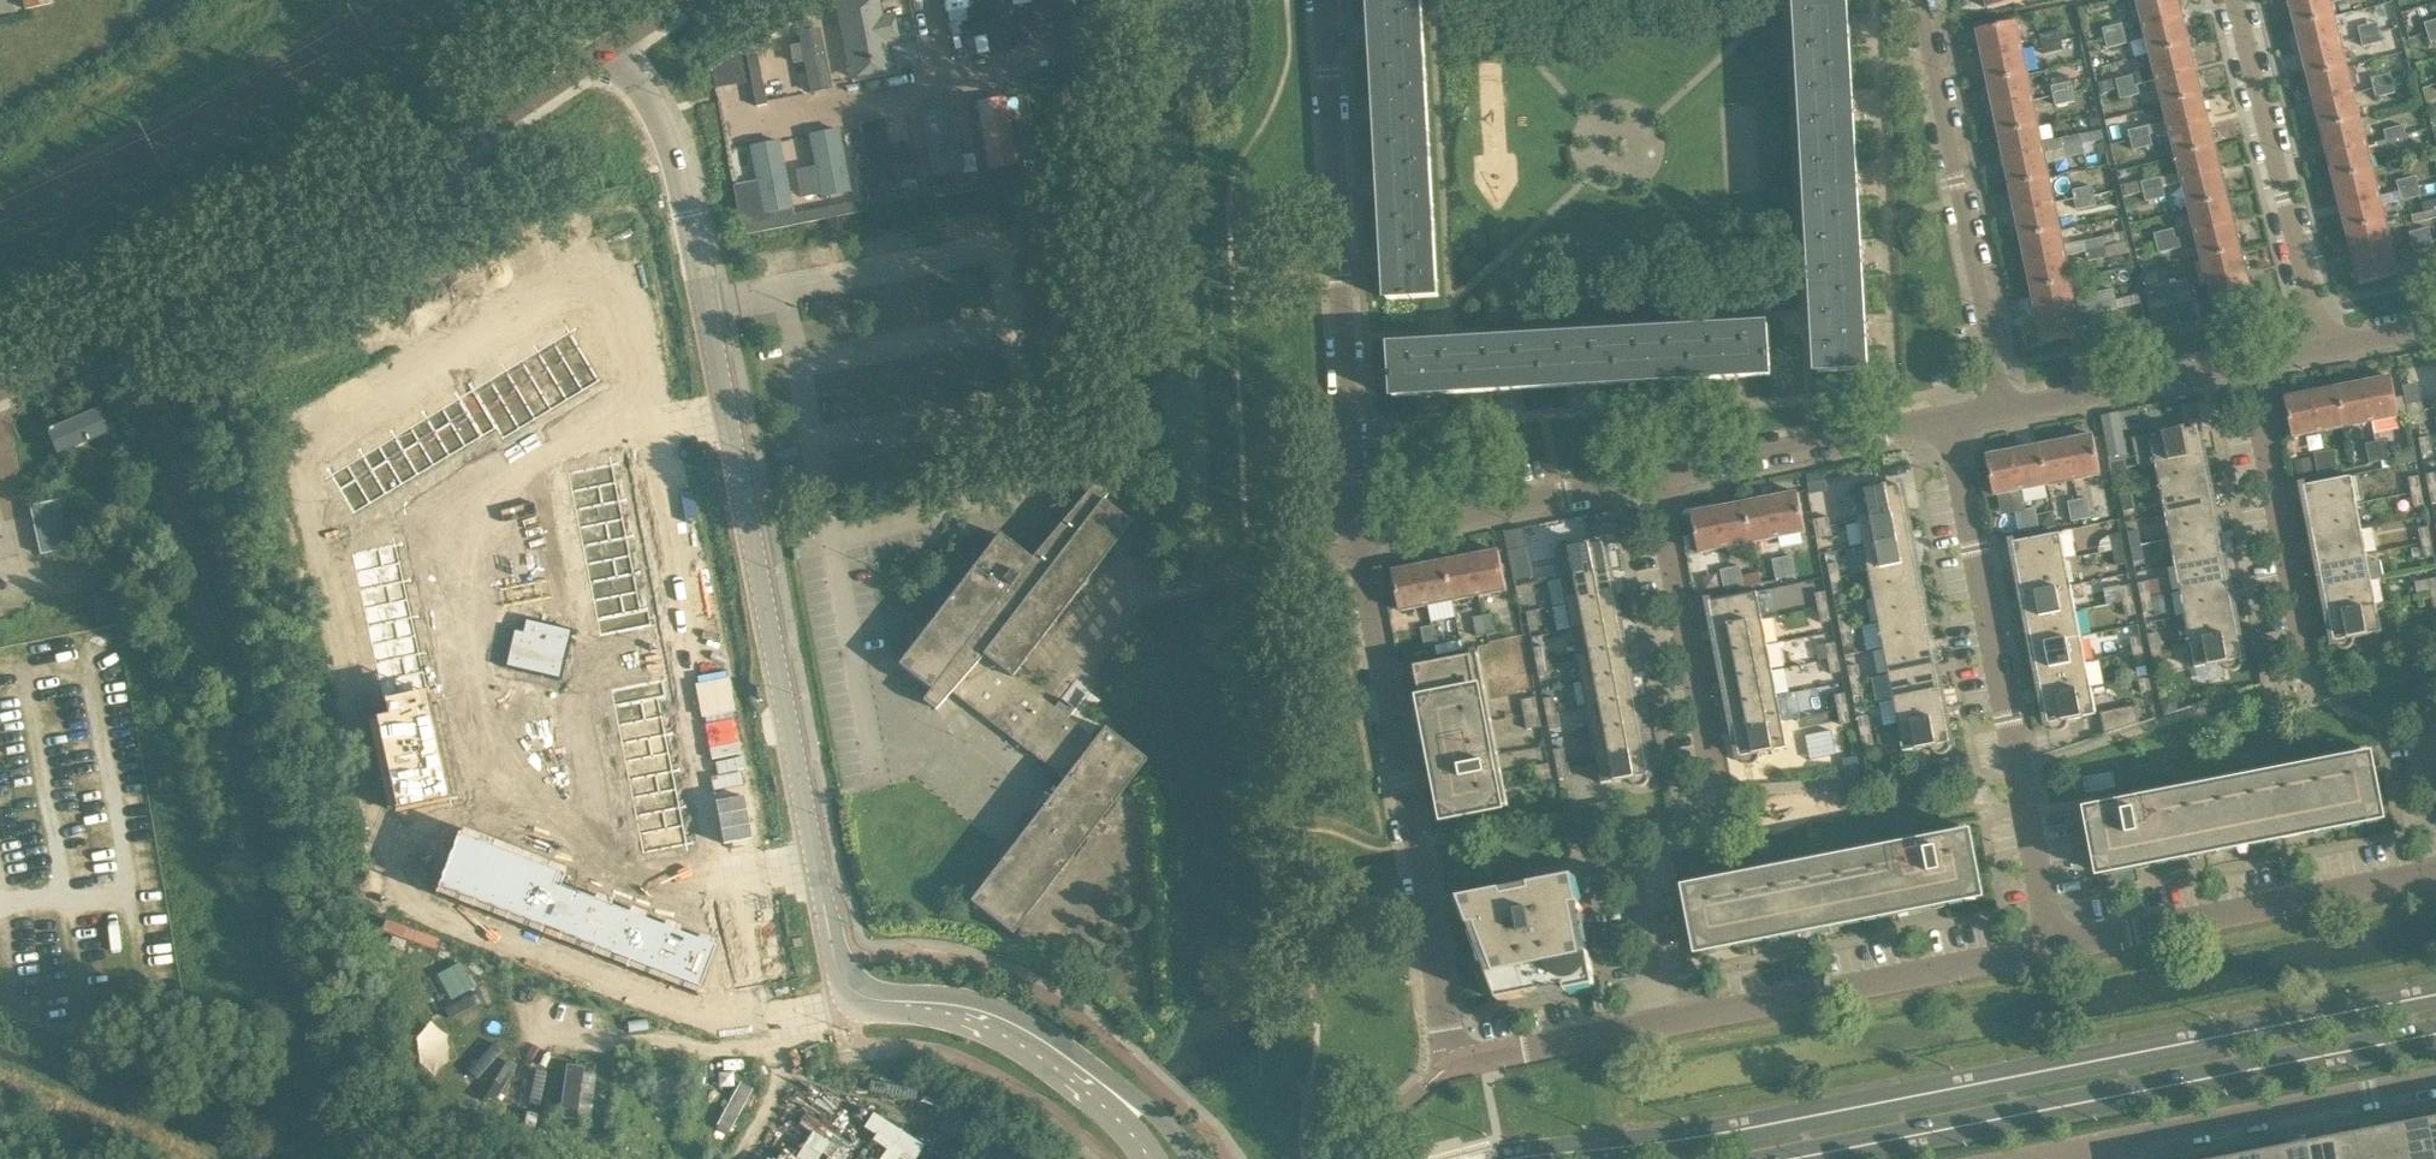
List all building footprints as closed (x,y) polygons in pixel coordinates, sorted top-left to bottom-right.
[(25,9),(54,3),(53,0),(23,0),(25,9)] [(1014,16),(1027,14),(1025,0),(1011,0),(1014,16)] [(1422,0),(1372,0),(1376,73),(1426,70),(1422,0)] [(1801,71),(1851,68),(1847,0),(1797,0),(1801,71)] [(2144,27),(2183,18),(2179,0),(2141,0),(2137,1),(2144,27)] [(2295,25),(2335,15),(2332,3),(2343,0),(2289,0),(2295,25)] [(2040,34),(2042,44),(2073,38),(2078,37),(2073,13),(2047,18),(2050,32),(2040,34)] [(2295,25),(2302,51),(2341,41),(2335,15),(2295,25)] [(2190,43),(2183,18),(2144,27),(2150,53),(2190,43)] [(2425,23),(2428,32),(2435,30),(2435,19),(2425,23)] [(1977,29),(1983,56),(2022,48),(2017,21),(1977,29)] [(2358,26),(2360,36),(2380,32),(2378,22),(2358,26)] [(2103,28),(2105,38),(2125,33),(2122,23),(2103,28)] [(2428,32),(2430,42),(2435,40),(2435,30),(2428,32)] [(2380,32),(2360,36),(2363,46),(2382,41),(2380,32)] [(2127,42),(2125,33),(2105,38),(2108,47),(2127,42)] [(2075,47),(2073,38),(2042,44),(2044,54),(2075,47)] [(2302,51),(2308,77),(2347,67),(2341,41),(2302,51)] [(2098,82),(2101,93),(2157,79),(2196,69),(2190,43),(2150,53),(2154,68),(2135,72),(2135,74),(2116,79),(2116,78),(2098,82)] [(1983,56),(1988,82),(2028,74),(2022,48),(1983,56)] [(756,106),(766,104),(756,52),(746,54),(756,106)] [(713,72),(716,83),(744,78),(741,55),(713,72)] [(2308,77),(2314,102),(2354,93),(2347,67),(2308,77)] [(1855,143),(1851,68),(1801,71),(1805,146),(1855,143)] [(2202,95),(2196,69),(2157,79),(2163,105),(2202,95)] [(1430,145),(1426,70),(1376,73),(1380,148),(1430,145)] [(2371,78),(2373,87),(2393,83),(2390,73),(2371,78)] [(1988,82),(1993,108),(2033,100),(2028,74),(1988,82)] [(2051,85),(2053,95),(2073,91),(2071,81),(2051,85)] [(2393,83),(2373,87),(2376,97),(2395,92),(2393,83)] [(2137,84),(2101,93),(2103,105),(2121,100),(2121,99),(2140,94),(2137,85),(2137,84)] [(2073,91),(2053,95),(2055,105),(2075,101),(2073,91)] [(2314,102),(2321,128),(2360,118),(2354,93),(2314,102)] [(2163,105),(2169,130),(2209,120),(2202,95),(2163,105)] [(2039,126),(2033,100),(1993,108),(1999,134),(2039,126)] [(2089,126),(2099,124),(2097,112),(2087,114),(2089,126)] [(2321,128),(2327,154),(2367,144),(2360,118),(2321,128)] [(2215,146),(2209,120),(2169,130),(2176,156),(2215,146)] [(2384,130),(2386,139),(2406,134),(2403,124),(2384,130)] [(2150,135),(2148,125),(2128,130),(2131,140),(2150,135)] [(2083,143),(2083,144),(2104,139),(2101,126),(2077,131),(2077,132),(2061,135),(2062,138),(2042,142),(2039,126),(1999,134),(2004,160),(2044,152),(2064,147),(2083,143)] [(2408,144),(2406,134),(2386,139),(2389,149),(2408,144)] [(2150,135),(2131,140),(2133,150),(2153,145),(2150,135)] [(1859,218),(1855,143),(1805,146),(1810,221),(1859,218)] [(2064,147),(2066,157),(2085,153),(2083,144),(2083,143),(2064,147)] [(2327,154),(2334,179),(2373,170),(2367,144),(2327,154)] [(1434,220),(1430,145),(1380,148),(1384,222),(1434,220)] [(2176,156),(2182,182),(2222,172),(2215,146),(2176,156)] [(2046,161),(2066,157),(2064,147),(2044,152),(2046,161)] [(2044,152),(2004,160),(2010,186),(2050,177),(2044,152)] [(982,188),(1042,177),(1040,166),(980,177),(982,188)] [(2334,179),(2340,205),(2380,195),(2373,170),(2334,179)] [(2228,197),(2222,172),(2182,182),(2189,207),(2228,197)] [(2397,180),(2399,190),(2419,185),(2416,175),(2397,180)] [(980,177),(921,189),(923,200),(982,188),(980,177)] [(2010,186),(2015,212),(2055,203),(2050,177),(2010,186)] [(2141,182),(2143,191),(2163,187),(2161,177),(2141,182)] [(2076,199),(2094,195),(2092,185),(2074,189),(2076,199)] [(2421,195),(2419,185),(2399,190),(2402,200),(2421,195)] [(2165,196),(2163,187),(2143,191),(2146,201),(2165,196)] [(862,200),(864,211),(923,200),(921,189),(862,200)] [(2076,199),(2078,209),(2096,205),(2094,195),(2076,199)] [(2340,205),(2347,231),(2386,221),(2380,195),(2340,205)] [(2126,207),(2142,203),(2141,196),(2124,200),(2126,207)] [(2189,207),(2195,233),(2234,223),(2228,197),(2189,207)] [(862,200),(803,212),(805,222),(864,211),(862,200)] [(2015,212),(2021,238),(2060,229),(2055,203),(2015,212)] [(2413,223),(2435,218),(2435,209),(2411,215),(2413,223)] [(746,234),(805,222),(803,212),(793,213),(743,223),(745,230),(746,234)] [(1864,292),(1859,218),(1810,221),(1814,295),(1864,292)] [(1438,295),(1434,220),(1384,222),(1388,298),(1438,295)] [(2347,231),(2353,257),(2392,247),(2386,221),(2347,231)] [(2241,249),(2234,223),(2195,233),(2202,259),(2241,249)] [(2409,232),(2412,242),(2431,237),(2429,227),(2409,232)] [(2157,243),(2176,238),(2174,228),(2154,233),(2157,243)] [(2066,255),(2060,229),(2021,238),(2026,264),(2066,255)] [(2085,251),(2105,247),(2103,237),(2083,241),(2085,251)] [(2434,246),(2431,237),(2412,242),(2414,252),(2434,246)] [(2176,238),(2157,243),(2159,253),(2179,248),(2176,238)] [(508,252),(513,261),(525,253),(520,245),(508,252)] [(2105,247),(2085,251),(2087,261),(2107,257),(2105,247)] [(2399,273),(2392,247),(2353,257),(2360,283),(2399,273)] [(2202,259),(2208,284),(2247,274),(2241,249),(2202,259)] [(513,261),(508,252),(496,260),(500,268),(513,261)] [(530,262),(525,253),(513,261),(518,269),(530,262)] [(2026,264),(2031,289),(2071,281),(2066,255),(2026,264)] [(505,276),(518,269),(513,261),(500,268),(505,276)] [(518,269),(523,277),(535,270),(530,262),(518,269)] [(475,272),(480,281),(492,273),(487,265),(475,272)] [(510,285),(523,277),(518,269),(505,276),(510,285)] [(462,280),(467,288),(480,281),(475,272),(462,280)] [(485,289),(497,282),(492,273),(480,281),(485,289)] [(2254,301),(2247,274),(2208,284),(2215,311),(2254,301)] [(2167,284),(2169,294),(2189,289),(2187,279),(2167,284)] [(485,289),(480,281),(467,288),(472,297),(485,289)] [(2031,289),(2037,315),(2077,307),(2071,281),(2031,289)] [(485,289),(490,297),(502,290),(497,282),(485,289)] [(2169,294),(2167,284),(2153,287),(2155,297),(2168,294),(2169,294)] [(454,285),(442,292),(447,300),(459,293),(454,285)] [(490,297),(485,289),(472,297),(477,305),(490,297)] [(2094,293),(2096,303),(2116,299),(2114,289),(2094,293)] [(2191,299),(2189,289),(2169,294),(2172,304),(2191,299)] [(434,308),(447,300),(442,292),(429,300),(434,308)] [(1868,368),(1864,292),(1814,295),(1818,371),(1868,368)] [(452,309),(464,301),(459,293),(447,300),(452,309)] [(2096,303),(2077,307),(2037,315),(2043,342),(2082,334),(2079,317),(2098,313),(2118,309),(2142,303),(2140,294),(2116,299),(2096,303)] [(447,300),(434,308),(439,316),(452,309),(447,300)] [(452,309),(457,317),(469,310),(464,301),(452,309)] [(409,312),(414,320),(426,313),(421,304),(409,312)] [(457,317),(452,309),(439,316),(444,324),(457,317)] [(401,328),(414,320),(409,312),(396,319),(401,328)] [(431,321),(426,313),(414,320),(419,329),(431,321)] [(401,328),(406,336),(419,329),(414,320),(401,328)] [(431,321),(419,329),(424,337),(436,329),(431,321)] [(376,332),(381,340),(393,333),(388,325),(376,332)] [(1692,329),(1695,379),(1770,374),(1768,325),(1692,329)] [(599,378),(569,329),(329,474),(352,512),(495,426),(501,437),(599,378)] [(411,344),(424,337),(419,329),(406,336),(411,344)] [(1692,329),(1617,333),(1620,383),(1695,379),(1692,329)] [(369,348),(381,340),(376,332),(364,340),(369,348)] [(398,341),(393,333),(381,340),(386,349),(398,341)] [(1542,337),(1545,387),(1620,383),(1617,333),(1542,337)] [(1542,337),(1468,342),(1470,391),(1545,387),(1542,337)] [(374,356),(386,349),(381,340),(369,348),(374,356)] [(403,349),(398,341),(386,349),(391,357),(403,349)] [(1395,395),(1440,393),(1470,391),(1468,342),(1392,346),(1395,395)] [(355,344),(343,352),(348,360),(360,352),(355,344)] [(386,349),(374,356),(378,364),(391,357),(386,349)] [(331,359),(336,367),(348,360),(343,352),(331,359)] [(348,360),(353,368),(365,361),(360,352),(348,360)] [(353,368),(348,360),(336,367),(341,375),(353,368)] [(365,361),(353,368),(358,376),(370,369),(365,361)] [(315,380),(327,372),(322,364),(310,371),(315,380)] [(346,384),(358,376),(353,368),(341,375),(346,384)] [(298,379),(303,387),(315,380),(310,371),(298,379)] [(315,380),(320,388),(332,380),(327,372),(315,380)] [(2391,376),(2364,381),(2372,421),(2399,416),(2391,376)] [(320,388),(315,380),(303,387),(308,395),(320,388)] [(337,389),(332,380),(320,388),(325,396),(337,389)] [(2364,381),(2338,386),(2346,426),(2372,421),(2364,381)] [(2338,386),(2312,392),(2320,432),(2346,426),(2338,386)] [(320,388),(308,395),(313,404),(325,396),(320,388)] [(2293,437),(2320,432),(2312,392),(2285,397),(2293,437)] [(2424,410),(2423,400),(2406,404),(2408,413),(2424,410)] [(52,426),(48,428),(58,453),(107,432),(97,410),(53,428),(52,426)] [(2424,410),(2408,413),(2410,423),(2426,420),(2424,410)] [(2128,454),(2120,412),(2101,415),(2110,457),(2128,454)] [(2150,434),(2150,436),(2156,462),(2203,453),(2198,427),(2170,431),(2170,430),(2169,428),(2167,426),(2166,425),(2164,424),(2162,424),(2160,424),(2158,424),(2155,425),(2154,426),(2153,428),(2152,429),(2151,431),(2150,432),(2150,434)] [(591,428),(582,430),(584,444),(594,442),(591,428)] [(572,431),(575,446),(584,444),(582,430),(572,431)] [(575,446),(572,431),(563,433),(565,447),(575,446)] [(565,447),(563,433),(553,435),(556,449),(565,447)] [(2093,434),(2066,440),(2074,480),(2101,474),(2093,434)] [(2432,451),(2429,436),(2419,438),(2422,453),(2432,451)] [(2386,439),(2376,441),(2380,461),(2390,459),(2386,439)] [(2066,440),(2040,445),(2048,485),(2074,480),(2066,440)] [(2380,461),(2376,441),(2366,443),(2370,463),(2380,461)] [(584,444),(587,458),(596,456),(594,442),(584,444)] [(575,446),(578,460),(587,458),(584,444),(575,446)] [(2040,445),(2014,450),(2021,490),(2048,485),(2040,445)] [(568,462),(578,460),(575,446),(565,447),(568,462)] [(565,447),(556,449),(559,463),(568,462),(565,447)] [(2334,449),(2324,451),(2328,471),(2338,469),(2334,449)] [(2029,529),(2025,509),(2021,490),(2014,450),(1986,455),(1994,495),(2003,493),(2007,513),(2015,511),(2019,531),(2029,529)] [(2318,473),(2328,471),(2324,451),(2314,453),(2318,473)] [(2414,451),(2395,454),(2397,465),(2416,461),(2414,451)] [(2208,479),(2203,453),(2156,462),(2161,488),(2208,479)] [(2111,471),(2127,468),(2138,466),(2135,454),(2125,456),(2125,459),(2109,462),(2111,471)] [(567,466),(599,629),(643,620),(611,458),(567,466)] [(2313,475),(2310,458),(2292,461),(2295,478),(2313,475)] [(2129,478),(2127,468),(2111,471),(2112,481),(2129,478)] [(2429,488),(2435,487),(2435,472),(2426,474),(2429,488)] [(1810,492),(1824,490),(1821,474),(1808,476),(1810,492)] [(2412,492),(2422,490),(2419,475),(2409,477),(2412,492)] [(2357,503),(2352,476),(2304,485),(2310,512),(2357,503)] [(536,480),(538,490),(553,487),(551,477),(536,480)] [(2166,513),(2213,504),(2208,479),(2161,488),(2166,513)] [(1102,501),(1105,498),(1109,492),(1096,482),(1030,559),(998,534),(897,665),(929,690),(923,698),(936,709),(952,691),(1064,778),(969,901),(1012,934),(1146,760),(1104,727),(1095,739),(1067,718),(1074,709),(1061,698),(1054,707),(1013,676),(1130,523),(1102,501)] [(1853,492),(1854,494),(1859,520),(1906,512),(1901,484),(1887,487),(1873,489),(1873,488),(1872,486),(1871,485),(1869,484),(1868,483),(1866,482),(1863,482),(1862,482),(1860,482),(1858,483),(1857,484),(1855,486),(1854,488),(1854,489),(1853,491),(1853,492)] [(316,486),(318,496),(332,493),(330,483),(316,486)] [(555,496),(553,487),(538,490),(540,499),(555,496)] [(2425,505),(2422,490),(2412,492),(2415,507),(2425,505)] [(1798,492),(1771,497),(1778,537),(1806,531),(1798,492)] [(318,496),(320,505),(334,502),(332,493),(318,496)] [(2120,496),(2121,501),(2124,511),(2135,508),(2131,493),(2120,496)] [(555,496),(540,499),(542,508),(557,505),(555,496)] [(1744,502),(1752,542),(1778,537),(1771,497),(1744,502)] [(2081,519),(2081,520),(2092,518),(2090,507),(2089,507),(2087,497),(2067,501),(2072,521),(2081,519)] [(38,553),(64,547),(53,499),(27,505),(38,553)] [(336,512),(334,502),(320,505),(322,515),(336,512)] [(1744,502),(1718,507),(1726,547),(1752,542),(1744,502)] [(2362,528),(2357,503),(2310,512),(2315,537),(2362,528)] [(2218,530),(2213,504),(2166,513),(2171,539),(2218,530)] [(544,518),(559,515),(557,505),(542,508),(544,518)] [(1699,552),(1726,547),(1718,507),(1691,512),(1699,552)] [(2025,509),(2029,529),(2039,527),(2040,531),(2056,527),(2053,511),(2037,515),(2035,507),(2025,509)] [(336,512),(322,515),(324,524),(339,521),(336,512)] [(1911,537),(1906,512),(1859,520),(1864,546),(1911,537)] [(544,518),(546,527),(561,524),(559,515),(544,518)] [(1813,519),(1815,529),(1831,526),(1829,516),(1813,519)] [(563,534),(561,524),(546,527),(548,537),(563,534)] [(375,528),(378,542),(387,540),(384,526),(375,528)] [(1833,535),(1831,526),(1815,529),(1817,539),(1833,535)] [(2421,543),(2432,541),(2428,526),(2418,529),(2421,543)] [(365,530),(369,544),(378,542),(375,528),(365,530)] [(1505,531),(1509,552),(1524,549),(1521,528),(1505,531)] [(2315,537),(2320,563),(2367,554),(2362,528),(2315,537)] [(369,544),(365,530),(356,532),(359,546),(369,544)] [(2130,547),(2141,545),(2138,530),(2127,532),(2130,547)] [(2176,564),(2223,555),(2218,530),(2171,539),(2176,564)] [(347,534),(350,548),(359,546),(356,532),(347,534)] [(2019,569),(2066,559),(2061,533),(2014,542),(2019,569)] [(2114,550),(2124,548),(2121,533),(2111,535),(2114,550)] [(337,536),(340,550),(350,548),(347,534),(337,536)] [(331,552),(340,550),(337,536),(328,538),(331,552)] [(1864,546),(1869,571),(1916,563),(1911,537),(1864,546)] [(1557,549),(1557,550),(1557,551),(1562,578),(1610,569),(1604,542),(1591,545),(1591,544),(1577,547),(1576,546),(1576,545),(1575,544),(1575,543),(1574,542),(1573,541),(1572,541),(1571,540),(1570,540),(1569,540),(1568,539),(1567,539),(1566,539),(1565,540),(1564,540),(1563,540),(1562,540),(1562,541),(1561,541),(1560,542),(1560,543),(1559,543),(1558,544),(1558,545),(1557,546),(1557,547),(1557,548),(1557,549)] [(2435,556),(2432,541),(2421,543),(2424,559),(2435,556)] [(450,800),(395,544),(351,553),(387,717),(375,720),(394,812),(450,800)] [(2144,560),(2141,545),(2130,547),(2134,562),(2144,560)] [(2127,563),(2124,548),(2114,550),(2116,565),(2127,563)] [(1499,550),(1472,555),(1480,595),(1507,590),(1499,550)] [(415,556),(417,565),(432,562),(430,553),(415,556)] [(2367,556),(2367,554),(2320,563),(2325,588),(2372,579),(2384,577),(2381,560),(2372,561),(2371,556),(2367,556)] [(1446,560),(1453,600),(1480,595),(1472,555),(1446,560)] [(1792,555),(1782,557),(1786,577),(1796,575),(1792,555)] [(2228,581),(2223,555),(2176,564),(2181,590),(2228,581)] [(1776,579),(1786,577),(1782,557),(1772,559),(1776,579)] [(2024,594),(2071,585),(2066,559),(2019,569),(2024,594)] [(1446,560),(1420,565),(1427,605),(1453,600),(1446,560)] [(417,565),(419,575),(434,572),(432,562),(417,565)] [(1827,564),(1830,579),(1841,577),(1838,562),(1827,564)] [(1874,597),(1921,588),(1916,563),(1869,571),(1874,597)] [(1400,610),(1427,605),(1420,565),(1392,570),(1400,610)] [(1740,565),(1730,567),(1734,587),(1744,585),(1740,565)] [(1725,589),(1734,587),(1730,567),(1720,569),(1725,589)] [(1614,594),(1610,569),(1562,578),(1567,603),(1614,594)] [(436,581),(434,572),(419,575),(421,584),(436,581)] [(1514,578),(1516,588),(1532,585),(1530,575),(1514,578)] [(1844,592),(1841,577),(1830,579),(1834,594),(1844,592)] [(2325,588),(2330,614),(2377,605),(2372,579),(2325,588)] [(424,594),(438,591),(436,581),(421,584),(424,594)] [(2141,598),(2151,596),(2149,581),(2138,583),(2141,598)] [(2185,615),(2233,606),(2228,581),(2181,590),(2185,615)] [(2123,601),(2133,599),(2131,584),(2120,587),(2123,601)] [(1532,585),(1516,588),(1518,597),(1534,594),(1532,585)] [(2029,620),(2076,610),(2071,585),(2024,594),(2029,620)] [(1926,614),(1921,588),(1874,597),(1879,622),(1926,614)] [(438,591),(424,594),(426,603),(440,600),(438,591)] [(1818,608),(1829,606),(1826,591),(1815,593),(1818,608)] [(1762,618),(1757,592),(1710,601),(1715,628),(1762,618)] [(1619,620),(1614,594),(1567,603),(1572,629),(1619,620)] [(2152,597),(2151,596),(2141,598),(2144,613),(2154,611),(2152,597)] [(2136,614),(2133,599),(2123,601),(2126,616),(2136,614)] [(2382,631),(2377,605),(2330,614),(2335,641),(2335,642),(2336,643),(2336,644),(2338,646),(2339,647),(2340,648),(2343,649),(2344,649),(2346,649),(2348,648),(2349,647),(2351,646),(2353,645),(2353,644),(2354,642),(2354,641),(2355,639),(2354,637),(2382,631)] [(1832,621),(1829,606),(1818,608),(1822,623),(1832,621)] [(2238,632),(2233,606),(2185,615),(2190,641),(2238,632)] [(1541,624),(1538,609),(1527,611),(1530,627),(1541,624)] [(2034,645),(2081,636),(2076,610),(2029,620),(2034,645)] [(1483,615),(1487,634),(1497,632),(1493,613),(1483,615)] [(1841,630),(1851,628),(1848,613),(1838,615),(1841,630)] [(1884,648),(1931,639),(1926,614),(1879,622),(1884,648)] [(1473,617),(1477,636),(1487,634),(1483,615),(1473,617)] [(1767,644),(1762,618),(1715,628),(1720,653),(1767,644)] [(558,679),(570,630),(545,625),(525,620),(522,631),(512,629),(503,666),(558,679)] [(1577,654),(1624,645),(1619,620),(1572,629),(1577,654)] [(1441,623),(1431,625),(1435,645),(1445,643),(1441,623)] [(1425,647),(1435,645),(1431,625),(1421,627),(1425,647)] [(1854,643),(1851,628),(1841,630),(1844,645),(1854,643)] [(2151,649),(2161,647),(2158,632),(2148,634),(2151,649)] [(2238,632),(2190,641),(2196,668),(2223,663),(2224,664),(2225,666),(2226,667),(2228,669),(2229,670),(2231,670),(2233,670),(2234,670),(2236,670),(2238,669),(2239,668),(2240,667),(2241,666),(2242,664),(2243,662),(2243,660),(2243,658),(2238,632)] [(2130,637),(2133,652),(2144,650),(2141,635),(2130,637)] [(2039,671),(2086,661),(2081,636),(2034,645),(2039,671)] [(1936,664),(1931,639),(1884,648),(1889,673),(1936,664)] [(434,644),(437,653),(451,650),(449,641),(434,644)] [(1828,659),(1838,657),(1835,642),(1816,646),(1819,660),(1828,659)] [(1720,653),(1725,679),(1772,669),(1767,644),(1720,653)] [(2174,655),(2172,644),(2161,647),(2163,657),(2174,655)] [(1537,662),(1547,660),(1544,645),(1534,647),(1537,662)] [(1629,671),(1624,645),(1577,654),(1582,680),(1629,671)] [(2163,657),(2161,647),(2151,649),(2154,664),(2164,662),(2163,657)] [(453,660),(451,650),(437,653),(439,663),(453,660)] [(2146,665),(2144,650),(2133,652),(2136,667),(2146,665)] [(1416,666),(1438,783),(1445,818),(1509,806),(1479,654),(1416,666)] [(1842,672),(1838,657),(1828,659),(1831,674),(1842,672)] [(455,669),(453,660),(439,663),(441,672),(455,669)] [(1551,675),(1547,660),(1537,662),(1540,677),(1551,675)] [(2044,696),(2091,687),(2086,661),(2039,671),(2044,696)] [(1850,681),(1861,679),(1858,664),(1847,666),(1850,681)] [(1893,699),(1941,690),(1936,664),(1889,673),(1893,699)] [(441,672),(443,682),(457,678),(455,669),(441,672)] [(1777,695),(1772,669),(1725,679),(1730,704),(1777,695)] [(1587,705),(1634,696),(1629,671),(1582,680),(1587,705)] [(2152,691),(2149,676),(2138,678),(2142,693),(2152,691)] [(459,688),(457,678),(443,682),(445,691),(459,688)] [(1864,694),(1861,679),(1850,681),(1853,696),(1864,694)] [(2083,716),(2096,713),(2091,687),(2044,696),(2049,723),(2049,724),(2050,726),(2052,728),(2054,730),(2056,730),(2058,731),(2060,731),(2063,730),(2065,729),(2067,727),(2068,725),(2069,722),(2069,720),(2069,719),(2083,717),(2083,716)] [(612,698),(645,861),(688,852),(656,690),(612,698)] [(1946,715),(1941,690),(1893,699),(1898,724),(1946,715)] [(1837,710),(1849,707),(1845,693),(1834,695),(1837,710)] [(1730,704),(1735,730),(1782,720),(1777,695),(1730,704)] [(1542,726),(1536,696),(1521,699),(1527,729),(1542,726)] [(1546,713),(1557,711),(1554,696),(1543,699),(1546,713)] [(1639,722),(1634,696),(1587,705),(1592,731),(1639,722)] [(2179,711),(2176,702),(2167,698),(2159,700),(2164,716),(2179,711)] [(2132,701),(2098,713),(2105,734),(2139,722),(2132,701)] [(1852,722),(1849,707),(1837,710),(1841,725),(1852,722)] [(1561,725),(1557,711),(1546,713),(1549,728),(1561,725)] [(1860,732),(1871,730),(1868,715),(1857,717),(1860,732)] [(1946,715),(1898,724),(1904,751),(1931,746),(1932,748),(1932,749),(1934,751),(1935,752),(1937,753),(1939,754),(1940,754),(1942,754),(1945,753),(1946,752),(1948,751),(1949,750),(1950,749),(1951,747),(1951,745),(1951,744),(1951,742),(1946,715)] [(1787,747),(1782,720),(1735,730),(1740,756),(1741,758),(1742,759),(1743,761),(1744,762),(1745,763),(1747,764),(1749,764),(1751,764),(1752,764),(1754,764),(1756,763),(1757,762),(1758,760),(1759,759),(1760,757),(1760,755),(1760,753),(1774,750),(1787,747)] [(1597,756),(1644,747),(1639,722),(1592,731),(1597,756)] [(1874,745),(1871,730),(1860,732),(1863,747),(1874,745)] [(1551,739),(1556,764),(1567,762),(1564,748),(1565,747),(1563,736),(1551,739)] [(1649,774),(1644,747),(1597,756),(1602,783),(1616,780),(1616,781),(1630,778),(1631,781),(1632,783),(1634,784),(1636,785),(1639,786),(1642,786),(1644,785),(1646,783),(1648,781),(1649,780),(1649,778),(1649,776),(1649,774)] [(2101,873),(2206,852),(2383,818),(2371,757),(2369,750),(2088,804),(2101,873)] [(458,754),(460,763),(475,760),(473,751),(458,754)] [(1950,757),(1938,760),(1941,771),(1952,769),(1950,757)] [(1859,774),(1856,759),(1843,762),(1846,777),(1859,774)] [(462,773),(477,769),(475,760),(460,763),(462,773)] [(1571,777),(1567,762),(1556,764),(1559,779),(1571,777)] [(1552,778),(1549,763),(1534,766),(1537,781),(1552,778)] [(462,773),(464,782),(479,779),(477,769),(462,773)] [(2087,792),(2116,786),(2113,772),(2084,778),(2087,792)] [(481,788),(479,779),(464,782),(466,791),(481,788)] [(599,798),(613,795),(611,785),(597,788),(599,798)] [(468,801),(483,798),(481,788),(466,791),(468,801)] [(613,795),(599,798),(601,807),(615,804),(613,795)] [(483,798),(468,801),(471,810),(485,807),(483,798)] [(601,807),(603,817),(617,814),(615,804),(601,807)] [(1577,824),(1590,821),(1587,807),(1574,809),(1577,824)] [(425,815),(428,829),(438,827),(435,813),(425,815)] [(603,817),(605,826),(619,823),(617,814),(603,817)] [(428,829),(425,815),(416,817),(419,831),(428,829)] [(406,819),(409,833),(419,831),(416,817),(406,819)] [(409,833),(406,819),(397,821),(400,835),(409,833)] [(621,833),(619,823),(605,826),(607,836),(621,833)] [(441,841),(438,827),(428,829),(431,843),(441,841)] [(1969,828),(1947,832),(1687,882),(1700,951),(1982,896),(1969,828)] [(428,829),(419,831),(422,845),(431,843),(428,829)] [(422,845),(419,831),(409,833),(412,847),(422,845)] [(412,847),(409,833),(400,835),(403,849),(412,847)] [(623,842),(621,833),(607,836),(609,845),(623,842)] [(436,891),(698,992),(714,950),(559,890),(563,878),(457,837),(436,891)] [(680,861),(683,875),(692,873),(689,859),(680,861)] [(680,861),(670,862),(673,877),(683,875),(680,861)] [(664,878),(673,877),(670,862),(661,864),(664,878)] [(1596,986),(1572,863),(1528,871),(1531,885),(1503,891),(1460,899),(1499,1001),(1542,992),(1541,988),(1565,979),(1567,992),(1596,986)] [(664,878),(661,864),(651,866),(654,880),(664,878)] [(683,875),(685,889),(695,887),(692,873),(683,875)] [(676,891),(685,889),(683,875),(673,877),(676,891)] [(664,878),(666,893),(676,891),(673,877),(664,878)] [(664,878),(654,880),(657,894),(666,893),(664,878)] [(385,917),(394,921),(399,907),(390,904),(385,917)] [(394,921),(404,924),(409,911),(399,907),(394,921)] [(418,915),(409,911),(404,924),(413,928),(418,915)] [(427,918),(418,915),(413,928),(422,931),(427,918)] [(427,918),(422,931),(431,935),(436,922),(427,918)] [(436,922),(431,935),(440,939),(446,925),(436,922)] [(450,942),(455,929),(446,925),(440,939),(450,942)] [(455,929),(450,942),(459,946),(464,932),(455,929)] [(459,946),(468,949),(473,936),(464,932),(459,946)] [(483,940),(473,936),(468,949),(477,953),(483,940)] [(779,953),(789,951),(786,937),(777,939),(779,953)] [(777,939),(767,941),(770,955),(779,953),(777,939)] [(492,943),(483,940),(477,953),(487,956),(492,943)] [(760,957),(770,955),(767,941),(758,943),(760,957)] [(496,960),(501,947),(492,943),(487,956),(496,960)] [(748,944),(751,959),(760,957),(758,943),(748,944)] [(496,960),(505,964),(510,950),(501,947),(496,960)] [(519,954),(510,950),(505,964),(514,967),(519,954)] [(789,951),(779,953),(782,967),(792,965),(789,951)] [(773,969),(782,967),(779,953),(770,955),(773,969)] [(529,957),(519,954),(514,967),(523,971),(529,957)] [(760,957),(763,971),(773,969),(770,955),(760,957)] [(533,974),(538,961),(529,957),(523,971),(533,974)] [(760,957),(751,959),(754,973),(763,971),(760,957)] [(533,974),(542,978),(547,965),(538,961),(533,974)] [(556,968),(547,965),(542,978),(551,981),(556,968)] [(556,968),(551,981),(560,985),(566,972),(556,968)] [(566,972),(560,985),(570,988),(575,975),(566,972)] [(570,988),(579,992),(584,979),(575,975),(570,988)] [(593,982),(584,979),(579,992),(588,996),(593,982)] [(588,996),(597,999),(603,986),(593,982),(588,996)] [(612,989),(603,986),(597,999),(606,1003),(612,989)] [(616,1006),(621,993),(612,989),(606,1003),(616,1006)] [(621,993),(616,1006),(625,1010),(630,997),(621,993)] [(630,997),(625,1010),(634,1013),(639,1000),(630,997)] [(639,1000),(634,1013),(643,1017),(649,1004),(639,1000)] [(653,1020),(658,1007),(649,1004),(643,1017),(653,1020)] [(662,1024),(667,1011),(658,1007),(653,1020),(662,1024)] [(662,1024),(671,1028),(676,1014),(667,1011),(662,1024)] [(686,1018),(676,1014),(671,1028),(680,1031),(686,1018)] [(680,1031),(689,1035),(695,1022),(686,1018),(680,1031)] [(695,1022),(689,1035),(699,1038),(704,1025),(695,1022)] [(704,1025),(699,1038),(708,1042),(713,1029),(704,1025)] [(673,1066),(649,1067),(650,1101),(674,1100),(673,1066)] [(2407,1124),(2414,1158),(2435,1158),(2435,1143),(2431,1119),(2407,1124)] [(2407,1124),(2383,1129),(2389,1158),(2414,1158),(2407,1124)] [(2364,1158),(2389,1158),(2383,1129),(2359,1133),(2364,1158)] [(2359,1133),(2335,1138),(2339,1158),(2364,1158),(2359,1133)] [(2335,1138),(2311,1143),(2314,1158),(2339,1158),(2335,1138)] [(2287,1147),(2289,1158),(2314,1158),(2311,1143),(2287,1147)] [(2287,1147),(2262,1152),(2264,1158),(2289,1158),(2287,1147)]
